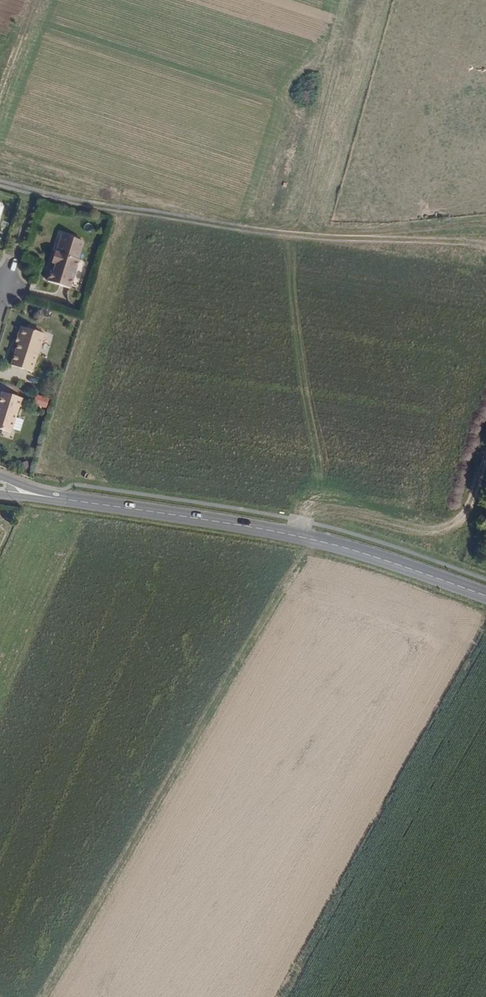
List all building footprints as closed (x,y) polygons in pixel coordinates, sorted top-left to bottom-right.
[(44,279),(76,288),(85,259),(51,250),(48,260),(49,261),(44,279)] [(10,365),(31,371),(42,332),(19,325),(16,336),(18,336),(10,365)] [(10,432),(18,405),(20,406),(22,397),(1,391),(0,394),(0,429),(10,432)]
